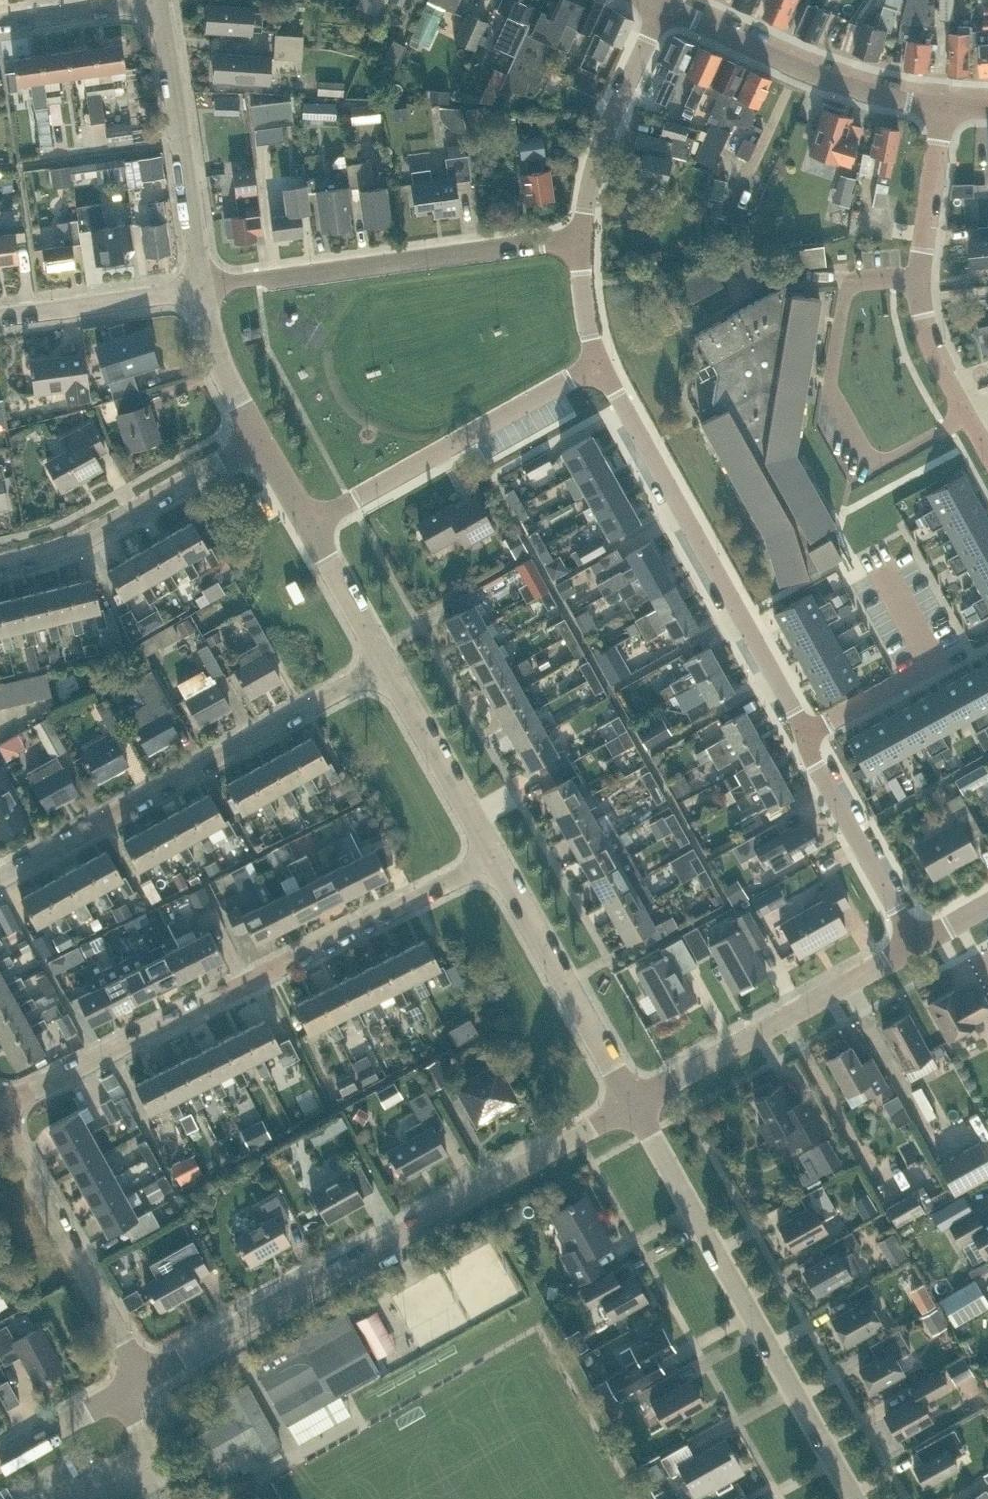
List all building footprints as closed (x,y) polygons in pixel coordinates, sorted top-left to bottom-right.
[(359,7),(378,15),(379,16),(387,0),(362,0),(359,7)] [(410,37),(427,45),(445,7),(453,11),(458,0),(427,0),(410,37)] [(527,4),(529,0),(503,0),(498,10),(508,15),(494,46),(513,54),(535,7),(527,4)] [(546,65),(576,0),(545,0),(533,25),(529,23),(515,51),(515,53),(497,91),(532,94),(546,65)] [(602,2),(598,0),(577,0),(556,48),(565,52),(574,34),(569,32),(572,25),(588,33),(602,2)] [(735,2),(753,11),(758,0),(736,0),(735,2)] [(767,1),(773,4),(767,17),(770,18),(768,22),(779,27),(780,23),(787,26),(799,0),(768,0),(767,1)] [(798,31),(818,40),(832,11),(823,6),(826,0),(812,0),(798,31)] [(897,13),(902,14),(904,0),(886,0),(884,4),(878,26),(864,22),(855,51),(878,58),(887,29),(892,30),(897,13)] [(900,38),(910,40),(907,67),(928,70),(932,42),(923,41),(925,23),(933,24),(932,0),(907,0),(902,20),(900,38)] [(954,0),(941,0),(941,18),(954,18),(954,0)] [(987,5),(985,5),(985,17),(986,30),(975,31),(973,31),(974,46),(980,46),(981,75),(987,75),(987,0),(987,5)] [(257,30),(258,11),(248,10),(249,6),(210,4),(208,33),(246,35),(247,29),(257,30)] [(373,27),(378,15),(359,7),(354,18),(373,27)] [(611,41),(622,46),(634,19),(630,17),(630,14),(624,11),(622,13),(614,10),(593,55),(603,60),(611,41)] [(478,42),(486,21),(466,13),(457,33),(454,40),(475,49),(478,42)] [(975,26),(973,26),(959,25),(959,33),(950,32),(949,73),(970,74),(971,46),(974,46),(973,31),(975,31),(975,26)] [(304,46),(305,36),(277,34),(276,45),(304,46)] [(694,44),(693,44),(674,35),(662,63),(669,66),(654,100),(665,105),(676,82),(677,83),(694,44)] [(393,68),(405,46),(393,40),(382,62),(393,68)] [(112,81),(110,72),(127,69),(123,43),(96,47),(103,95),(115,93),(113,81),(112,81)] [(303,60),(304,46),(276,45),(276,58),(303,60)] [(102,96),(103,95),(96,47),(69,51),(73,77),(84,76),(85,85),(91,123),(105,121),(102,96)] [(702,94),(719,55),(700,47),(688,74),(696,78),(691,89),(684,103),(694,108),(702,94)] [(58,79),(73,77),(69,51),(43,54),(49,102),(48,102),(52,124),(62,123),(59,101),(61,101),(59,89),(58,79)] [(270,84),(271,56),(217,53),(215,81),(270,84)] [(45,102),(48,102),(49,102),(43,54),(15,58),(19,85),(30,83),(34,109),(35,109),(37,127),(47,125),(45,108),(46,108),(45,102)] [(744,67),(743,67),(725,58),(712,85),(721,90),(716,101),(709,115),(706,121),(711,123),(694,159),(703,164),(735,96),(731,94),(744,67)] [(771,79),(770,79),(751,70),(738,97),(735,96),(703,164),(712,168),(719,154),(730,132),(734,124),(747,130),(753,117),(771,79)] [(542,98),(558,105),(570,79),(553,72),(542,98)] [(344,92),(344,81),(320,80),(320,91),(344,92)] [(593,109),(598,98),(572,86),(562,107),(593,109)] [(187,91),(186,106),(233,107),(233,92),(187,91)] [(430,103),(448,104),(449,92),(431,91),(430,103)] [(249,107),(253,131),(292,125),(289,102),(249,107)] [(336,103),(303,102),(303,118),(336,119),(336,103)] [(379,104),(350,106),(352,125),(381,122),(379,104)] [(811,153),(850,165),(862,126),(849,122),(851,117),(838,113),(839,109),(827,105),(826,109),(825,109),(811,153)] [(407,107),(393,109),(394,119),(408,118),(407,107)] [(433,107),(423,113),(431,129),(442,123),(433,107)] [(483,107),(465,110),(469,132),(487,129),(483,107)] [(685,108),(682,114),(690,118),(693,111),(685,108)] [(693,137),(685,135),(687,125),(665,119),(661,133),(659,132),(658,138),(639,132),(635,146),(645,148),(637,175),(652,179),(652,182),(665,185),(672,160),(670,159),(671,155),(687,159),(693,137)] [(105,127),(109,147),(134,143),(131,123),(105,127)] [(887,183),(889,176),(891,176),(900,129),(878,125),(872,155),(883,158),(880,174),(878,173),(876,182),(872,204),(884,207),(888,184),(887,183)] [(736,155),(746,160),(754,144),(743,139),(736,155)] [(528,204),(553,200),(549,170),(545,170),(543,155),(546,155),(545,143),(520,146),(522,158),(526,157),(528,172),(524,173),(528,204)] [(456,182),(471,180),(468,156),(446,159),(448,179),(432,181),(431,169),(411,171),(413,184),(416,209),(442,206),(443,215),(460,213),(456,182)] [(161,157),(139,161),(142,182),(164,179),(161,157)] [(125,158),(110,160),(113,181),(128,179),(126,163),(125,158)] [(128,179),(129,188),(142,186),(142,182),(139,161),(126,163),(128,179)] [(70,166),(72,180),(98,176),(96,162),(70,166)] [(365,226),(389,222),(384,188),(375,189),(371,162),(347,166),(350,189),(360,187),(365,226)] [(73,186),(72,180),(70,166),(51,169),(53,189),(73,186)] [(238,216),(224,218),(227,238),(234,237),(235,243),(256,240),(255,234),(262,233),(254,169),(232,172),(238,216)] [(851,193),(855,179),(841,175),(837,189),(851,193)] [(956,184),(954,197),(964,197),(963,184),(956,184)] [(300,214),(309,213),(305,188),(286,191),(289,215),(272,217),(274,239),(303,235),(300,214)] [(348,212),(351,212),(347,188),(316,193),(322,232),(350,228),(348,212)] [(147,255),(171,253),(164,200),(151,202),(153,224),(144,225),(147,255)] [(130,224),(107,227),(104,228),(101,203),(77,207),(80,230),(93,229),(98,263),(125,259),(123,249),(133,247),(130,224)] [(860,237),(864,222),(852,219),(849,234),(860,237)] [(73,245),(80,244),(77,221),(57,223),(59,238),(63,238),(64,246),(44,249),(46,270),(76,266),(73,245)] [(970,239),(973,267),(987,266),(987,225),(980,226),(981,238),(970,239)] [(0,236),(0,265),(19,263),(15,234),(0,236)] [(823,245),(799,248),(801,266),(801,268),(826,265),(823,245)] [(660,250),(650,251),(651,261),(662,259),(660,250)] [(751,282),(764,275),(753,255),(740,262),(751,282)] [(692,302),(724,284),(712,263),(681,281),(692,302)] [(821,300),(796,296),(792,295),(792,297),(784,295),(786,285),(695,335),(710,363),(713,362),(719,372),(714,404),(719,414),(702,423),(765,536),(779,584),(807,575),(806,571),(818,567),(819,569),(840,558),(828,537),(827,538),(823,532),(835,526),(795,455),(821,300)] [(258,326),(257,327),(250,329),(252,337),(261,334),(258,326)] [(249,330),(241,332),(243,340),(251,337),(249,330)] [(114,401),(139,393),(132,372),(157,364),(147,332),(97,348),(114,401)] [(91,401),(88,375),(85,354),(69,356),(32,362),(36,392),(64,389),(66,404),(74,403),(91,401)] [(129,452),(159,443),(148,407),(144,408),(139,393),(114,401),(119,416),(118,416),(129,452)] [(95,457),(106,451),(91,425),(64,440),(70,452),(48,464),(63,491),(102,469),(95,457)] [(24,441),(21,434),(10,439),(13,446),(24,441)] [(575,473),(604,457),(592,436),(563,452),(575,473)] [(545,452),(523,465),(530,479),(553,466),(545,452)] [(587,494),(615,478),(604,457),(575,473),(587,494)] [(8,508),(2,479),(5,478),(2,463),(0,463),(0,510),(8,508)] [(934,508),(922,514),(926,521),(927,523),(975,497),(963,474),(926,494),(934,508)] [(588,521),(598,515),(627,499),(615,478),(587,494),(593,505),(582,510),(588,521)] [(513,507),(521,502),(513,488),(505,493),(513,507)] [(975,497),(927,523),(931,531),(943,524),(951,539),(987,519),(975,497)] [(478,536),(492,528),(475,498),(449,512),(447,508),(419,524),(433,548),(460,533),(470,552),(483,545),(478,536)] [(627,499),(598,515),(611,536),(639,520),(627,499)] [(513,507),(520,521),(529,516),(521,502),(513,507)] [(922,514),(915,518),(919,525),(926,521),(922,514)] [(947,558),(951,567),(987,547),(987,520),(987,519),(951,539),(958,552),(947,558)] [(193,523),(171,535),(187,562),(190,560),(204,553),(212,567),(220,563),(212,548),(208,550),(193,523)] [(536,549),(544,544),(536,530),(528,535),(536,549)] [(514,534),(505,539),(515,557),(524,553),(528,551),(518,532),(514,534)] [(187,562),(171,535),(150,547),(166,574),(170,572),(183,565),(191,579),(195,577),(199,575),(190,560),(187,562)] [(598,537),(571,552),(578,565),(605,549),(598,537)] [(617,588),(663,563),(651,541),(628,554),(634,566),(622,573),(621,571),(597,584),(604,596),(618,589),(617,588)] [(536,549),(543,563),(552,558),(544,544),(536,549)] [(150,547),(129,559),(145,586),(148,585),(162,577),(170,591),(174,589),(178,587),(170,572),(166,574),(150,547)] [(951,567),(956,575),(967,568),(975,583),(987,576),(987,547),(951,567)] [(595,573),(604,569),(622,558),(617,549),(598,559),(599,561),(590,565),(595,573)] [(531,558),(517,566),(535,598),(540,595),(548,590),(531,558)] [(145,586),(129,559),(108,571),(124,599),(141,590),(149,604),(153,601),(157,599),(148,585),(145,586)] [(674,584),(663,563),(617,588),(618,589),(623,599),(646,586),(652,597),(674,584)] [(971,602),(972,604),(975,610),(976,611),(987,605),(987,576),(975,583),(982,596),(971,602)] [(567,578),(557,584),(563,596),(574,591),(567,578)] [(93,579),(69,585),(77,617),(80,616),(94,613),(98,629),(102,645),(121,641),(117,623),(107,625),(103,610),(101,610),(93,579)] [(225,593),(219,582),(203,592),(208,600),(209,603),(225,593)] [(640,630),(686,605),(674,584),(652,597),(657,607),(646,613),(634,619),(635,622),(625,628),(630,636),(640,630)] [(77,617),(69,585),(45,591),(53,623),(57,622),(71,619),(76,635),(81,634),(84,633),(80,616),(77,617)] [(474,603),(480,600),(474,590),(454,601),(460,612),(446,620),(458,641),(487,625),(474,603)] [(548,609),(556,604),(548,590),(540,595),(548,609)] [(30,629),(34,628),(47,624),(52,641),(57,640),(61,639),(57,622),(53,623),(45,591),(22,596),(30,629)] [(203,592),(194,597),(200,606),(208,600),(203,592)] [(810,593),(773,613),(786,635),(834,608),(829,600),(817,606),(810,593)] [(838,594),(830,599),(835,607),(843,602),(838,594)] [(34,628),(30,629),(22,596),(0,602),(0,609),(6,634),(10,633),(25,630),(29,647),(24,648),(29,670),(39,667),(34,646),(38,645),(34,628)] [(848,602),(837,608),(841,615),(852,609),(848,602)] [(972,604),(963,609),(966,615),(975,610),(972,604)] [(657,633),(668,626),(675,639),(698,626),(686,605),(640,630),(645,640),(657,633)] [(976,611),(979,617),(980,619),(987,615),(987,605),(976,611)] [(275,650),(264,629),(251,607),(239,613),(252,635),(253,635),(257,643),(235,655),(240,662),(243,668),(236,672),(250,698),(281,681),(266,654),(275,650)] [(834,608),(786,635),(798,657),(834,637),(826,623),(838,617),(834,608)] [(0,609),(0,635),(1,635),(5,653),(11,652),(14,651),(10,633),(6,634),(0,609)] [(129,609),(119,615),(130,642),(140,636),(143,634),(136,623),(137,622),(129,609)] [(163,621),(157,610),(147,616),(153,627),(163,621)] [(976,611),(967,616),(970,622),(979,617),(976,611)] [(584,634),(597,627),(589,612),(576,619),(584,634)] [(196,632),(188,618),(177,624),(185,638),(196,632)] [(563,637),(572,633),(564,618),(555,623),(563,637)] [(470,663),(499,646),(487,625),(458,641),(470,663)] [(206,639),(210,646),(220,640),(216,633),(206,639)] [(572,652),(580,647),(572,633),(563,637),(572,652)] [(154,634),(140,642),(147,653),(160,646),(154,634)] [(834,637),(798,657),(810,679),(858,652),(853,644),(842,650),(834,637)] [(213,678),(221,673),(223,672),(208,644),(197,650),(201,657),(210,674),(207,676),(203,670),(177,684),(185,699),(200,726),(230,709),(215,682),(213,678)] [(615,644),(596,655),(612,684),(631,673),(615,644)] [(510,667),(499,646),(470,663),(482,683),(510,667)] [(722,669),(721,669),(709,647),(687,660),(692,670),(670,683),(671,684),(661,690),(666,700),(676,694),(722,669)] [(56,648),(48,650),(51,664),(59,662),(56,648)] [(867,649),(859,654),(862,661),(871,656),(867,649)] [(858,652),(810,679),(822,701),(858,681),(851,667),(862,661),(859,654),(858,652)] [(540,669),(550,664),(545,656),(536,662),(540,669)] [(522,689),(516,678),(533,669),(527,657),(510,667),(482,683),(494,704),(522,689)] [(585,676),(587,680),(596,675),(594,671),(588,661),(579,666),(585,676)] [(979,667),(987,683),(987,662),(979,667)] [(957,679),(983,727),(987,724),(987,716),(985,711),(987,709),(987,683),(979,667),(957,679)] [(145,702),(126,713),(149,755),(179,738),(164,710),(174,704),(156,670),(155,668),(133,680),(145,702)] [(684,708),(706,696),(710,703),(733,690),(722,669),(676,694),(684,708)] [(40,700),(52,698),(47,675),(35,677),(40,700)] [(596,675),(587,680),(595,695),(604,690),(596,675)] [(29,703),(40,700),(35,677),(24,680),(29,703)] [(957,679),(935,691),(955,727),(969,720),(975,731),(983,727),(957,679)] [(17,705),(29,703),(24,680),(12,683),(17,705)] [(6,708),(17,705),(12,683),(1,685),(6,708)] [(506,726),(534,710),(522,689),(494,704),(506,726)] [(935,691),(913,703),(939,751),(940,751),(947,746),(941,735),(955,727),(935,691)] [(105,700),(95,706),(112,735),(122,729),(105,700)] [(913,703),(891,715),(911,751),(924,744),(931,756),(939,751),(913,703)] [(518,747),(546,731),(534,710),(506,726),(518,747)] [(712,758),(757,733),(745,712),(722,724),(728,736),(695,754),(700,764),(712,758)] [(618,736),(627,731),(618,715),(609,720),(618,736)] [(891,715),(869,727),(895,775),(903,771),(897,759),(911,751),(891,715)] [(49,717),(34,726),(52,758),(56,756),(67,750),(49,717)] [(671,735),(670,734),(661,718),(637,731),(646,748),(671,735)] [(869,727),(847,739),(867,776),(880,768),(887,780),(895,775),(869,727)] [(974,733),(983,749),(987,747),(987,737),(983,728),(974,733)] [(564,750),(558,753),(546,731),(518,747),(530,769),(544,761),(551,773),(571,762),(564,750)] [(634,744),(627,731),(618,736),(625,748),(634,744)] [(769,754),(757,733),(712,758),(717,769),(740,756),(746,767),(769,754)] [(129,766),(114,739),(109,742),(106,737),(88,747),(91,752),(83,756),(99,783),(129,766)] [(291,748),(290,749),(308,780),(312,778),(324,771),(331,783),(340,778),(331,762),(327,764),(312,737),(311,737),(311,738),(292,749),(291,748)] [(947,746),(940,751),(945,759),(952,755),(947,746)] [(308,780),(290,749),(290,750),(271,761),(270,760),(269,761),(287,792),(291,789),(303,782),(310,795),(319,790),(312,778),(308,780)] [(939,753),(932,757),(937,765),(943,762),(939,753)] [(735,800),(780,775),(769,754),(746,767),(734,774),(739,783),(729,789),(735,800)] [(52,758),(27,773),(33,784),(32,785),(48,812),(78,795),(63,768),(56,756),(52,758)] [(266,803),(270,801),(282,794),(289,806),(298,801),(291,789),(287,792),(269,761),(269,762),(268,762),(250,772),(249,772),(266,803)] [(578,788),(583,785),(571,762),(551,773),(558,785),(543,793),(555,815),(584,799),(578,788)] [(6,775),(7,774),(2,765),(0,766),(0,837),(1,839),(28,823),(13,796),(17,793),(6,775)] [(648,789),(657,784),(649,770),(640,775),(648,789)] [(633,771),(603,788),(608,797),(638,779),(633,771)] [(277,813),(270,801),(266,803),(249,772),(248,773),(247,774),(229,784),(228,784),(227,784),(244,816),(261,806),(268,818),(277,813)] [(955,780),(962,793),(975,787),(967,773),(955,780)] [(684,775),(669,783),(676,796),(691,788),(684,775)] [(792,797),(780,775),(735,800),(740,809),(753,802),(762,796),(769,810),(792,797)] [(895,776),(887,781),(892,791),(901,786),(895,776)] [(656,803),(664,798),(657,784),(648,789),(656,803)] [(362,800),(356,790),(346,796),(351,806),(362,800)] [(968,840),(982,832),(961,793),(945,802),(957,823),(915,846),(932,877),(975,853),(968,840)] [(204,835),(208,833),(221,826),(229,841),(237,836),(228,820),(225,822),(210,794),(188,806),(204,835)] [(596,820),(590,809),(596,805),(591,795),(584,799),(555,815),(568,836),(596,820)] [(216,847),(208,833),(204,835),(188,806),(167,818),(183,846),(186,845),(199,838),(207,852),(212,850),(216,847)] [(740,833),(762,822),(756,811),(734,823),(740,833)] [(673,812),(664,817),(672,832),(681,827),(673,812)] [(662,813),(647,821),(656,837),(672,832),(664,817),(662,813)] [(167,818),(146,829),(162,858),(166,856),(179,849),(187,864),(191,861),(195,859),(186,845),(183,846),(167,818)] [(579,857),(608,841),(603,833),(609,829),(603,818),(597,822),(596,820),(568,836),(577,854),(579,857)] [(753,835),(732,847),(739,861),(756,851),(761,860),(766,857),(773,870),(819,845),(807,823),(792,831),(791,828),(781,833),(775,823),(753,835)] [(680,845),(688,841),(681,827),(672,832),(680,845)] [(162,858),(146,829),(124,841),(140,870),(157,861),(166,876),(170,873),(174,871),(166,856),(162,858)] [(384,845),(361,856),(349,833),(340,837),(366,889),(388,878),(383,868),(393,864),(384,845)] [(591,878),(631,856),(619,835),(608,841),(579,857),(591,878)] [(345,900),(366,889),(340,837),(332,841),(344,865),(330,872),(345,900)] [(677,858),(684,854),(678,845),(660,857),(682,891),(693,883),(677,858)] [(107,852),(85,864),(101,892),(105,889),(118,883),(126,898),(134,893),(126,877),(122,879),(107,852)] [(330,872),(317,878),(305,854),(296,859),(322,911),(345,900),(330,872)] [(698,855),(690,859),(698,874),(706,869),(702,863),(698,855)] [(281,868),(276,856),(269,859),(275,871),(281,868)] [(603,899),(642,877),(631,856),(591,878),(603,899)] [(286,893),(301,922),(322,911),(296,859),(288,863),(293,874),(280,881),(286,893)] [(220,871),(215,862),(204,867),(209,876),(220,871)] [(279,933),(253,882),(243,862),(229,869),(239,889),(245,886),(255,909),(242,915),(238,908),(228,914),(239,935),(249,930),(256,944),(279,933)] [(101,892),(85,864),(65,875),(80,904),(84,901),(96,895),(105,909),(114,904),(105,889),(101,892)] [(698,874),(697,874),(705,889),(714,884),(706,869),(698,874)] [(181,872),(172,876),(179,889),(187,885),(181,872)] [(80,904),(65,875),(44,887),(59,915),(63,913),(76,906),(84,921),(93,916),(84,901),(80,904)] [(198,875),(190,880),(192,884),(201,880),(198,875)] [(286,893),(273,900),(261,876),(253,880),(254,881),(253,882),(279,933),(301,922),(286,893)] [(151,902),(161,897),(150,877),(141,883),(151,902)] [(643,904),(654,898),(642,877),(603,899),(615,920),(643,904)] [(732,882),(723,887),(734,906),(743,901),(732,882)] [(838,914),(850,907),(836,883),(819,892),(824,901),(781,925),(796,951),(818,939),(822,946),(848,932),(838,914)] [(209,899),(202,886),(188,893),(194,906),(209,899)] [(59,915),(44,887),(22,899),(38,927),(54,918),(63,933),(71,929),(63,913),(59,915)] [(719,894),(711,898),(715,905),(723,901),(719,894)] [(6,902),(0,906),(0,921),(6,933),(19,926),(6,902)] [(119,921),(132,914),(126,904),(114,910),(119,921)] [(672,916),(655,925),(643,904),(615,920),(627,942),(641,935),(646,944),(667,933),(666,932),(677,926),(672,916)] [(739,991),(767,976),(749,945),(763,937),(748,910),(730,921),(736,932),(710,946),(721,965),(723,963),(739,991)] [(149,922),(145,914),(136,918),(140,926),(149,922)] [(210,932),(197,939),(184,915),(175,919),(201,972),(224,960),(210,932)] [(179,983),(201,972),(175,919),(167,923),(180,947),(165,955),(179,983)] [(98,920),(91,924),(95,932),(102,928),(98,920)] [(56,949),(50,939),(47,933),(35,940),(44,956),(56,949)] [(53,940),(58,951),(73,944),(67,933),(53,940)] [(157,994),(131,941),(128,934),(120,938),(128,955),(114,962),(135,1005),(157,994)] [(141,936),(131,941),(157,994),(158,993),(179,983),(165,955),(160,943),(147,949),(141,936)] [(681,976),(697,967),(681,939),(661,950),(665,957),(638,972),(665,1019),(696,1002),(681,976)] [(26,940),(17,944),(22,953),(31,948),(26,940)] [(417,979),(421,977),(434,970),(443,986),(451,982),(442,966),(439,967),(425,940),(403,951),(417,979)] [(90,942),(81,947),(86,958),(95,953),(90,942)] [(403,951),(382,961),(396,990),(399,988),(413,981),(421,997),(429,993),(421,977),(417,979),(403,951)] [(73,962),(68,953),(51,962),(55,971),(73,962)] [(9,989),(7,985),(0,973),(14,965),(11,961),(9,957),(0,962),(0,994),(9,989)] [(135,1005),(114,962),(102,968),(97,959),(88,964),(114,1016),(135,1005)] [(396,990),(382,961),(360,972),(375,1001),(378,999),(391,993),(398,1008),(406,1004),(407,1004),(404,997),(399,988),(396,990)] [(91,1027),(114,1016),(88,964),(80,968),(92,991),(77,998),(91,1027)] [(375,1001),(360,972),(339,983),(353,1012),(357,1010),(370,1004),(377,1019),(386,1015),(378,999),(375,1001)] [(45,973),(36,978),(38,982),(45,995),(54,990),(47,977),(45,973)] [(21,1010),(19,1007),(12,994),(25,986),(22,980),(21,978),(7,985),(9,989),(0,994),(0,1022),(21,1010)] [(339,983),(317,993),(332,1023),(336,1021),(349,1014),(356,1030),(364,1026),(357,1010),(353,1012),(339,983)] [(987,1014),(987,1003),(979,987),(959,998),(954,989),(927,1003),(948,1040),(974,1025),(973,1022),(987,1014)] [(332,1023),(317,993),(295,1005),(310,1034),(326,1026),(334,1041),(343,1036),(336,1021),(332,1023)] [(30,1027),(23,1014),(37,1007),(34,1003),(33,999),(19,1007),(21,1010),(0,1022),(0,1041),(4,1047),(33,1031),(30,1027)] [(418,1005),(407,1010),(412,1021),(418,1018),(423,1016),(418,1005)] [(57,1016),(60,1014),(55,1006),(43,1012),(47,1020),(57,1016)] [(60,1014),(57,1016),(66,1033),(77,1027),(67,1010),(60,1014)] [(904,1069),(931,1055),(908,1014),(882,1029),(904,1069)] [(418,1018),(412,1021),(418,1034),(424,1031),(418,1018)] [(457,1043),(477,1033),(470,1019),(450,1030),(457,1043)] [(44,1020),(30,1027),(33,1031),(4,1047),(16,1069),(35,1058),(44,1053),(35,1036),(49,1028),(46,1024),(44,1020)] [(258,1059),(262,1058),(275,1051),(282,1067),(291,1062),(291,1061),(299,1057),(288,1037),(278,1042),(266,1020),(244,1031),(258,1059)] [(270,1073),(262,1058),(258,1059),(244,1031),(222,1042),(237,1071),(240,1069),(253,1062),(261,1078),(270,1073)] [(222,1042),(200,1052),(215,1081),(218,1080),(232,1073),(240,1088),(248,1084),(240,1069),(237,1071),(222,1042)] [(867,1095),(886,1085),(874,1064),(863,1070),(850,1046),(840,1052),(836,1051),(830,1054),(830,1058),(827,1059),(847,1093),(861,1085),(867,1095)] [(445,1051),(436,1056),(441,1065),(446,1062),(448,1056),(445,1051)] [(200,1052),(179,1063),(193,1093),(197,1091),(210,1084),(218,1099),(226,1095),(218,1080),(215,1081),(200,1052)] [(44,1053),(35,1058),(39,1065),(48,1060),(44,1053)] [(367,1055),(352,1063),(359,1076),(363,1084),(378,1077),(367,1055)] [(421,1068),(434,1090),(448,1082),(435,1060),(421,1068)] [(179,1063),(157,1074),(171,1103),(175,1102),(189,1095),(197,1110),(205,1106),(197,1091),(193,1093),(179,1063)] [(477,1124),(516,1102),(512,1095),(513,1094),(508,1084),(506,1085),(496,1067),(457,1088),(477,1124)] [(113,1073),(102,1078),(108,1089),(119,1084),(113,1073)] [(171,1103),(157,1074),(134,1085),(149,1115),(167,1106),(174,1121),(179,1119),(180,1118),(182,1117),(175,1102),(171,1103)] [(337,1082),(343,1095),(356,1089),(350,1076),(337,1082)] [(385,1106),(400,1098),(392,1084),(377,1093),(385,1106)] [(801,1142),(822,1131),(804,1098),(792,1105),(781,1085),(755,1100),(766,1120),(759,1124),(767,1139),(783,1130),(785,1134),(794,1129),(801,1142)] [(912,1092),(927,1121),(936,1116),(920,1087),(912,1092)] [(444,1124),(434,1106),(425,1090),(408,1100),(417,1115),(418,1115),(421,1120),(403,1130),(409,1139),(387,1151),(401,1176),(423,1163),(425,1167),(447,1155),(433,1130),(444,1124)] [(897,1095),(883,1103),(897,1128),(911,1120),(897,1095)] [(122,1115),(130,1111),(123,1097),(114,1101),(122,1115)] [(111,1122),(120,1117),(110,1099),(101,1104),(111,1122)] [(363,1120),(368,1112),(358,1106),(352,1114),(363,1120)] [(83,1122),(89,1118),(83,1108),(78,1112),(79,1114),(50,1130),(62,1152),(91,1136),(83,1122)] [(129,1130),(138,1125),(130,1111),(122,1115),(129,1130)] [(182,1117),(180,1118),(187,1133),(197,1127),(190,1113),(182,1117)] [(346,1126),(339,1115),(324,1124),(331,1135),(346,1126)] [(956,1116),(940,1125),(949,1142),(965,1133),(956,1116)] [(266,1126),(255,1132),(261,1142),(271,1137),(266,1126)] [(112,1158),(137,1149),(130,1132),(105,1142),(112,1158)] [(73,1173),(102,1157),(91,1136),(62,1152),(73,1173)] [(145,1158),(153,1153),(146,1139),(137,1143),(145,1158)] [(825,1139),(802,1152),(816,1177),(839,1164),(825,1139)] [(868,1146),(870,1156),(886,1152),(883,1142),(868,1146)] [(987,1174),(987,1159),(978,1142),(938,1164),(954,1193),(987,1174)] [(152,1172),(161,1167),(153,1153),(145,1158),(152,1172)] [(192,1155),(171,1165),(181,1184),(202,1174),(192,1155)] [(85,1193),(114,1177),(102,1157),(73,1173),(85,1193)] [(361,1198),(374,1191),(360,1167),(311,1194),(327,1222),(363,1202),(361,1198)] [(164,1193),(173,1188),(165,1174),(156,1179),(164,1193)] [(125,1198),(124,1197),(114,1177),(85,1193),(96,1214),(125,1198)] [(820,1220),(836,1211),(821,1185),(799,1197),(806,1209),(778,1225),(792,1250),(826,1231),(820,1220)] [(948,1188),(930,1198),(934,1205),(952,1195),(948,1188)] [(142,1200),(137,1192),(136,1190),(124,1197),(125,1198),(96,1214),(108,1236),(123,1228),(130,1242),(158,1227),(150,1212),(137,1219),(130,1207),(142,1200)] [(886,1208),(896,1225),(923,1209),(914,1192),(886,1208)] [(287,1240),(277,1222),(288,1215),(276,1194),(251,1208),(260,1224),(234,1239),(250,1266),(265,1257),(263,1253),(287,1240)] [(949,1225),(973,1211),(964,1194),(932,1213),(942,1229),(949,1225)] [(199,1206),(211,1210),(214,1199),(203,1195),(199,1206)] [(591,1252),(610,1242),(584,1196),(551,1214),(571,1249),(561,1254),(577,1283),(601,1270),(591,1252)] [(875,1201),(861,1199),(860,1211),(874,1213),(875,1201)] [(985,1257),(987,1255),(987,1218),(980,1222),(973,1211),(949,1225),(961,1244),(973,1237),(985,1257)] [(823,1246),(829,1257),(804,1271),(816,1293),(860,1269),(850,1252),(860,1246),(851,1231),(823,1246)] [(880,1241),(893,1263),(905,1256),(892,1234),(880,1241)] [(197,1253),(196,1250),(197,1249),(193,1242),(158,1261),(165,1273),(144,1285),(159,1312),(200,1290),(195,1281),(209,1273),(208,1272),(216,1268),(205,1248),(197,1253)] [(968,1271),(972,1278),(987,1269),(987,1259),(968,1271)] [(612,1319),(646,1300),(633,1276),(608,1289),(601,1277),(580,1289),(590,1307),(602,1300),(612,1319)] [(947,1291),(940,1278),(928,1285),(936,1298),(947,1291)] [(952,1320),(986,1300),(974,1280),(939,1300),(952,1320)] [(846,1345),(883,1325),(868,1300),(875,1296),(868,1282),(847,1294),(853,1306),(831,1319),(846,1345)] [(909,1291),(921,1312),(936,1304),(924,1283),(909,1291)] [(558,1286),(548,1285),(547,1297),(557,1298),(558,1286)] [(136,1289),(122,1298),(129,1310),(143,1302),(136,1289)] [(932,1335),(947,1326),(936,1308),(922,1317),(932,1335)] [(250,1363),(285,1425),(330,1400),(379,1373),(372,1359),(344,1310),(295,1337),(250,1363)] [(376,1310),(356,1321),(371,1348),(391,1337),(376,1310)] [(656,1360),(674,1349),(662,1327),(630,1346),(637,1358),(625,1365),(627,1369),(607,1380),(618,1399),(663,1373),(656,1360)] [(0,1330),(0,1356),(5,1364),(20,1356),(35,1384),(60,1370),(37,1329),(13,1342),(5,1328),(0,1330)] [(896,1358),(910,1350),(898,1329),(876,1341),(883,1355),(859,1369),(871,1391),(904,1373),(896,1358)] [(577,1330),(567,1336),(575,1351),(586,1346),(577,1330)] [(379,1355),(372,1359),(379,1373),(387,1369),(379,1355)] [(962,1358),(945,1368),(954,1383),(971,1374),(962,1358)] [(665,1425),(701,1405),(688,1382),(680,1386),(672,1372),(640,1391),(648,1405),(652,1403),(665,1425)] [(930,1419),(920,1402),(947,1387),(938,1372),(910,1387),(916,1398),(885,1415),(898,1437),(930,1419)] [(6,1381),(0,1384),(0,1400),(6,1410),(18,1403),(6,1381)] [(202,1469),(220,1459),(246,1445),(254,1459),(279,1445),(244,1384),(220,1398),(230,1417),(186,1441),(202,1469)] [(615,1402),(606,1407),(612,1417),(621,1412),(615,1402)] [(925,1486),(957,1468),(952,1458),(965,1451),(953,1429),(916,1450),(922,1461),(914,1466),(925,1486)] [(712,1483),(740,1467),(724,1439),(694,1456),(686,1443),(660,1458),(670,1475),(680,1470),(695,1496),(714,1485),(712,1483)] [(656,1462),(641,1470),(648,1482),(662,1474),(656,1462)] [(971,1498),(987,1498),(987,1494),(985,1490),(971,1498)]
